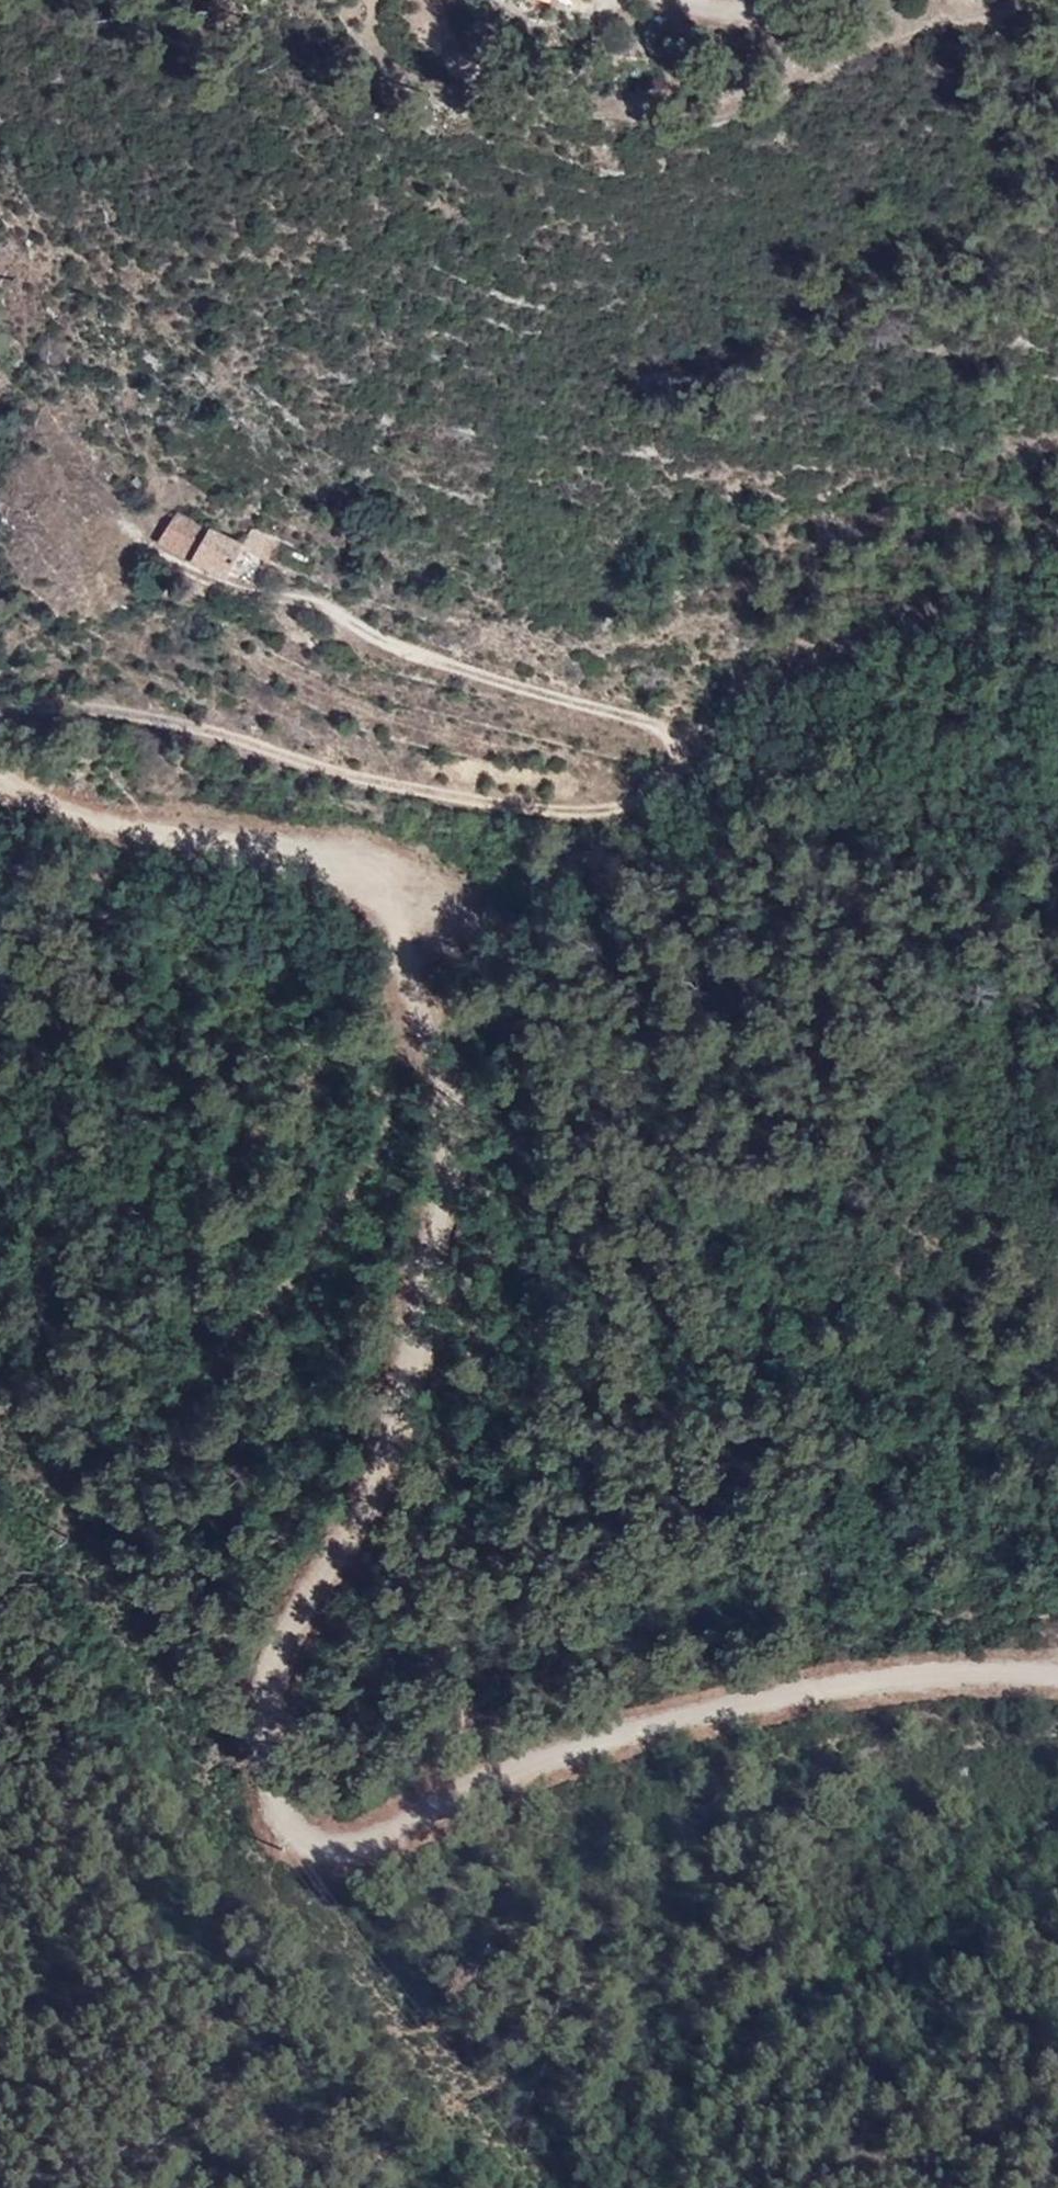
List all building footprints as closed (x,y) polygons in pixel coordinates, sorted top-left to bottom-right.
[(147,551),(161,553),(166,520),(152,519),(147,551)] [(161,553),(225,563),(227,547),(229,529),(166,520),(161,553)] [(265,529),(233,523),(232,536),(264,539),(265,529)]
